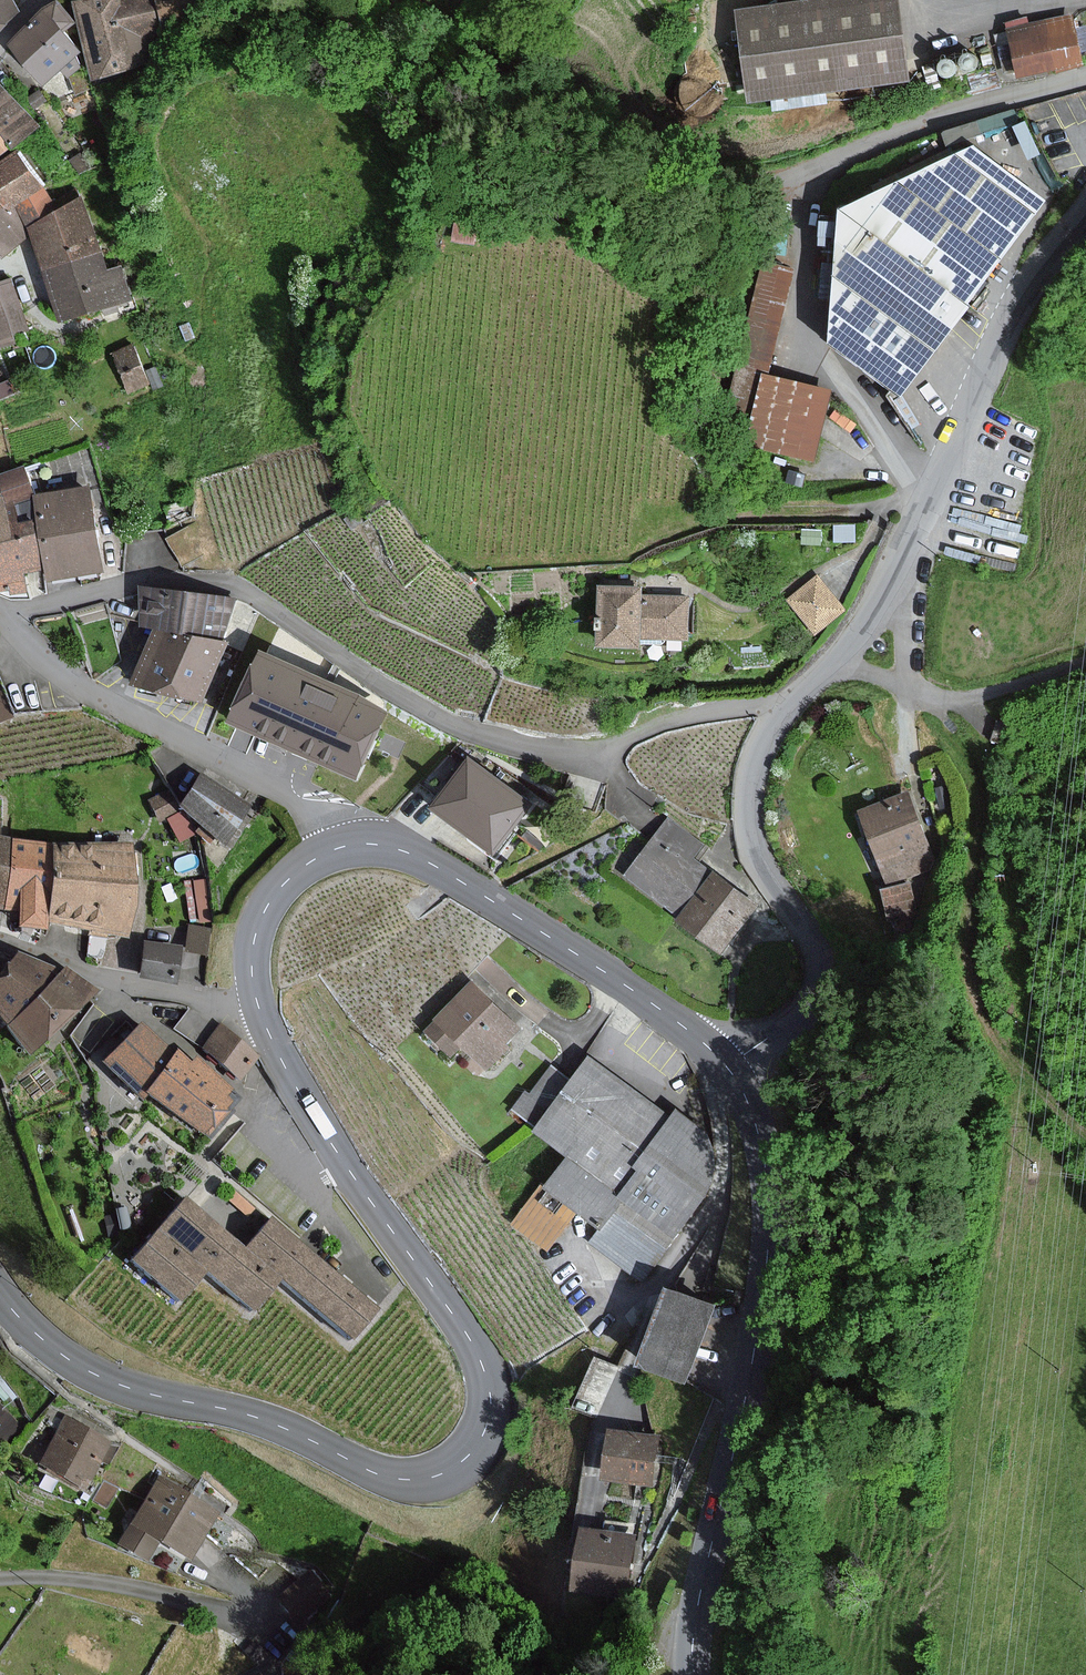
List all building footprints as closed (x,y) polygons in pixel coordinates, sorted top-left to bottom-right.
[(23,4),(21,0),(0,0),(0,28),(23,4)] [(52,5),(15,40),(30,59),(70,28),(80,20),(65,0),(52,5)] [(139,64),(127,0),(81,0),(96,73),(139,64)] [(170,33),(164,0),(127,0),(139,64),(168,58),(163,34),(170,33)] [(743,99),(907,78),(896,0),(847,0),(732,15),(743,99)] [(1079,66),(1069,18),(1006,32),(1016,79),(1079,66)] [(87,50),(70,28),(30,59),(48,81),(68,65),(74,72),(86,63),(80,55),(87,50)] [(24,142),(44,126),(0,79),(0,118),(24,142)] [(19,146),(24,142),(0,118),(0,161),(19,146)] [(36,226),(65,203),(22,150),(19,146),(0,161),(0,183),(37,229),(36,226)] [(968,146),(835,213),(825,345),(893,398),(1042,201),(968,146)] [(37,229),(0,183),(0,246),(8,254),(38,231),(37,229)] [(38,231),(50,266),(105,247),(87,196),(65,203),(36,226),(37,229),(38,231)] [(113,268),(105,247),(50,266),(68,317),(136,294),(126,264),(113,268)] [(765,374),(791,274),(758,265),(720,412),(751,420),(744,446),(810,463),(829,391),(765,374)] [(20,338),(17,326),(29,323),(17,277),(0,281),(0,343),(20,338)] [(147,360),(123,368),(131,396),(156,388),(147,360)] [(0,474),(0,537),(10,535),(23,532),(46,527),(38,493),(33,467),(0,474)] [(46,527),(53,564),(56,576),(113,564),(95,481),(38,493),(46,527)] [(0,537),(0,588),(16,585),(17,592),(33,589),(29,569),(53,564),(46,527),(23,532),(10,535),(0,537)] [(841,612),(814,579),(787,601),(813,634),(841,612)] [(143,623),(160,626),(225,635),(234,600),(142,588),(143,623)] [(639,591),(595,591),(595,652),(634,652),(635,644),(683,644),(683,599),(639,599),(639,591)] [(213,699),(233,638),(225,635),(160,626),(144,676),(213,699)] [(318,668),(272,647),(241,713),(367,770),(395,708),(316,672),(318,668)] [(525,807),(463,761),(427,810),(489,856),(525,807)] [(203,773),(181,807),(229,837),(250,803),(203,773)] [(179,810),(169,791),(151,800),(161,820),(179,810)] [(905,797),(856,814),(880,883),(929,866),(905,797)] [(623,876),(674,914),(677,917),(710,872),(691,858),(700,847),(664,821),(623,876)] [(16,834),(16,838),(7,908),(7,913),(19,915),(16,937),(47,941),(49,922),(58,841),(58,838),(16,834)] [(7,908),(16,838),(0,837),(0,907),(7,908)] [(126,931),(135,850),(58,841),(49,922),(126,931)] [(757,907),(710,872),(677,917),(724,951),(757,907)] [(202,985),(212,930),(190,926),(186,949),(180,981),(202,985)] [(150,943),(144,976),(180,982),(180,981),(186,949),(150,943)] [(63,972),(22,956),(0,976),(0,1011),(9,1022),(63,972)] [(9,1022),(35,1049),(96,993),(66,969),(63,972),(9,1022)] [(477,981),(434,1027),(459,1051),(468,1041),(491,1062),(525,1026),(497,1000),(477,981)] [(144,1093),(150,1086),(178,1053),(142,1022),(107,1063),(144,1093)] [(206,1048),(242,1076),(258,1056),(222,1027),(206,1048)] [(180,1051),(178,1053),(150,1086),(209,1135),(229,1111),(226,1108),(233,1100),(226,1095),(233,1087),(197,1057),(193,1061),(180,1051)] [(713,1187),(709,1129),(683,1110),(677,1118),(595,1057),(576,1082),(555,1067),(535,1094),(531,1091),(518,1108),(579,1153),(553,1187),(547,1182),(516,1222),(551,1248),(582,1207),(606,1225),(595,1240),(645,1278),(713,1187)] [(209,1267),(256,1306),(281,1276),(354,1337),(379,1307),(372,1301),(341,1275),(272,1218),(247,1248),(210,1217),(188,1199),(163,1229),(139,1258),(185,1296),(209,1267)] [(680,1283),(649,1360),(691,1377),(722,1300),(680,1283)] [(600,1400),(616,1360),(593,1350),(576,1390),(600,1400)] [(116,1443),(69,1417),(43,1464),(90,1490),(116,1443)] [(620,1430),(615,1482),(658,1486),(663,1434),(620,1430)] [(223,1513),(163,1478),(123,1544),(152,1562),(163,1543),(195,1561),(223,1513)] [(591,1533),(583,1591),(635,1599),(643,1540),(591,1533)] [(317,1573),(279,1600),(298,1627),(336,1600),(317,1573)]
